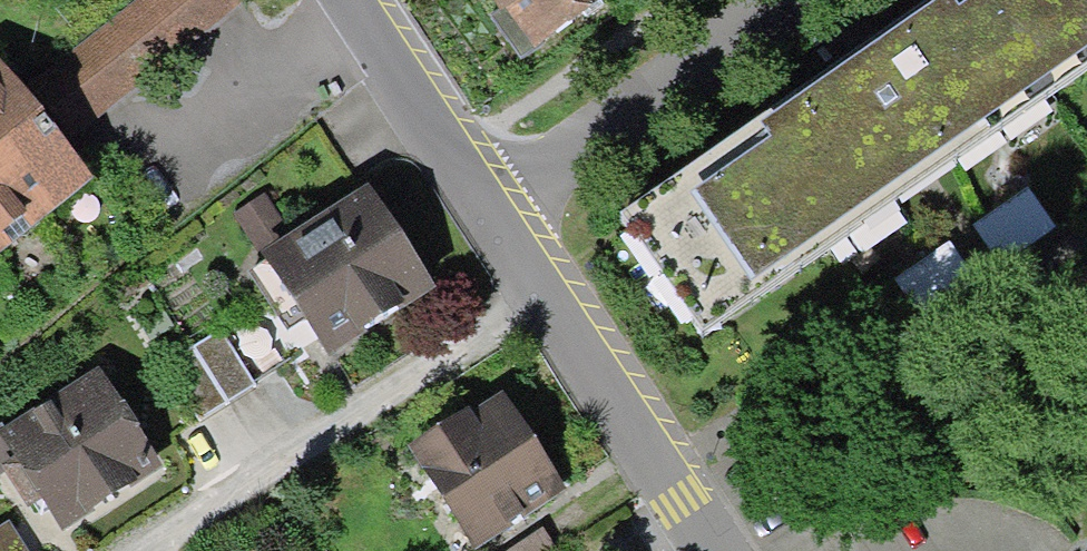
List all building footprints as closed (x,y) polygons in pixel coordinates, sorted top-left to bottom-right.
[(34,88),(76,136),(234,0),(136,0),(34,88)] [(520,58),(606,0),(483,0),(520,58)] [(628,202),(701,307),(1086,43),(1086,0),(923,0),(628,202)] [(91,185),(0,69),(0,256),(91,185)] [(435,290),(369,192),(262,263),(328,361),(435,290)] [(1030,197),(975,233),(998,269),(1054,232),(1030,197)] [(939,247),(892,276),(914,311),(961,282),(939,247)] [(219,334),(164,368),(198,421),(252,386),(219,334)] [(17,472),(63,540),(167,470),(103,375),(3,443),(0,438),(0,484),(17,472)] [(507,392),(415,445),(471,542),(563,489),(507,392)] [(537,550),(573,550),(564,535),(537,550)]
